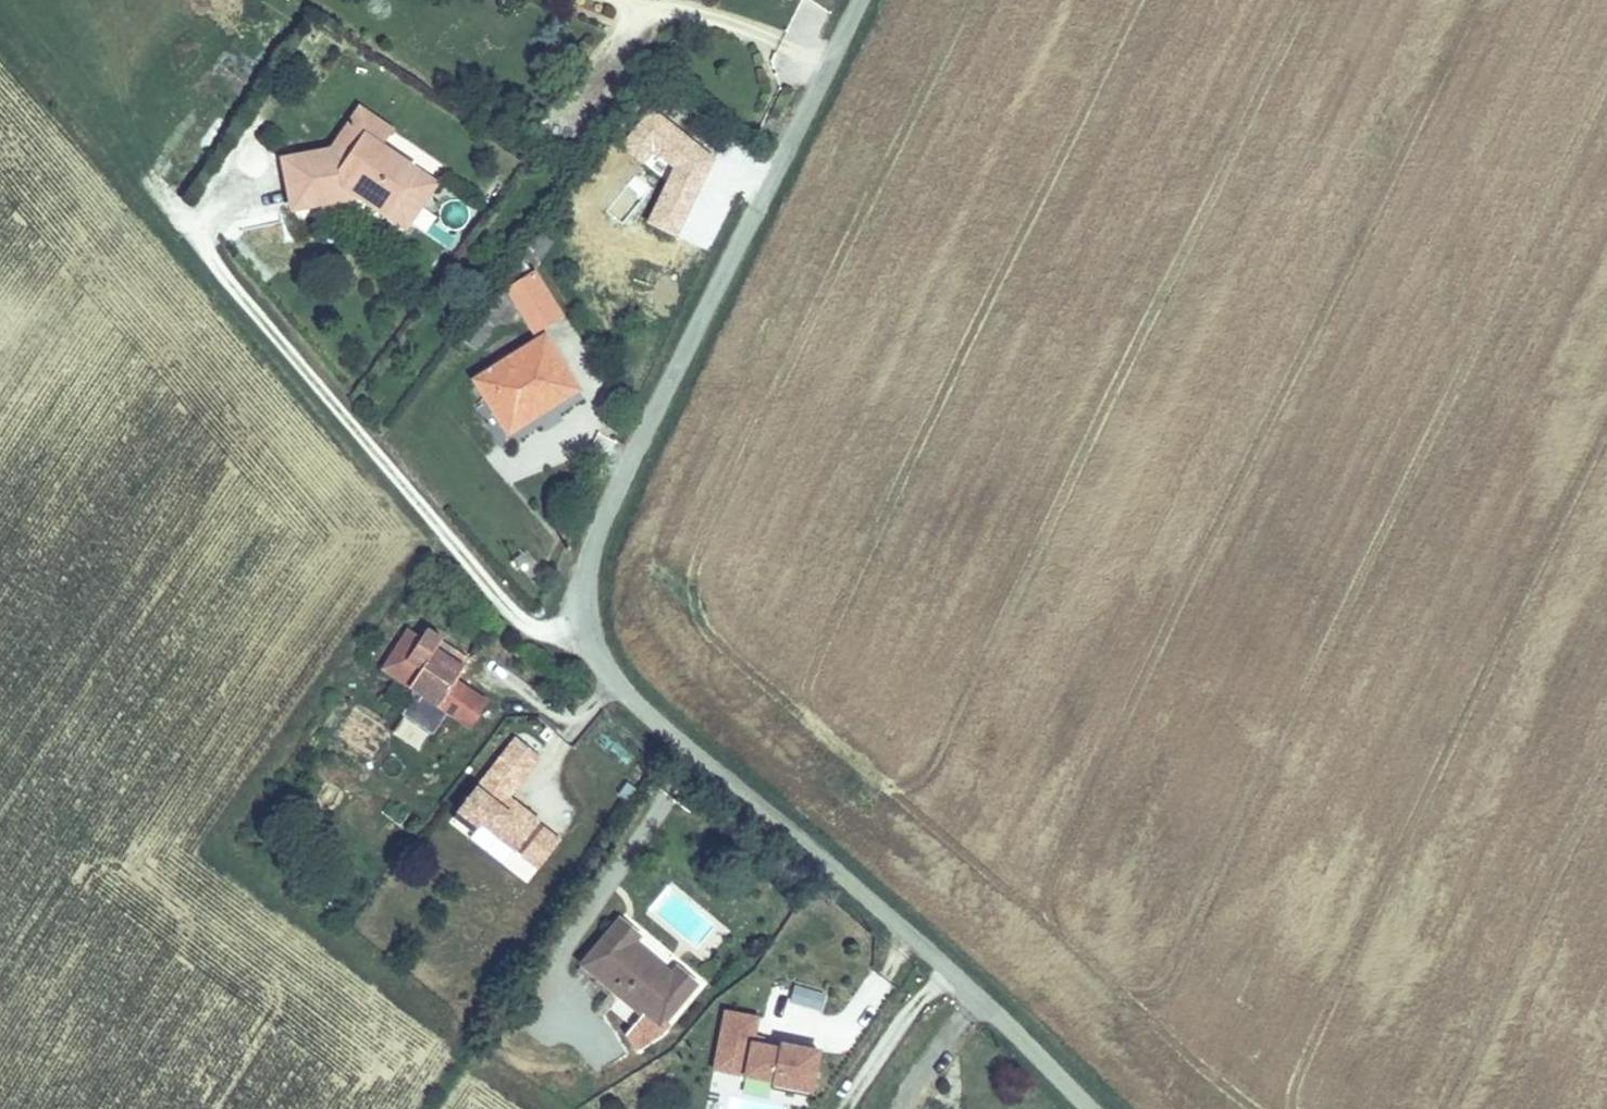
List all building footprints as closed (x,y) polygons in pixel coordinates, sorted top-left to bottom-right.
[(345,123),(378,144),(388,127),(354,107),(345,123)] [(282,157),(291,207),(358,194),(387,212),(415,166),(378,144),(345,123),(330,147),(282,157)] [(415,166),(387,212),(405,224),(434,178),(415,166)] [(531,232),(456,334),(474,348),(512,303),(531,334),(558,318),(532,271),(550,246),(531,232)] [(547,339),(474,385),(505,435),(577,390),(547,339)] [(404,675),(424,645),(407,634),(374,681),(408,703),(421,687),(404,675)] [(472,670),(428,639),(424,645),(404,675),(421,687),(408,703),(415,708),(402,725),(433,748),(447,730),(466,745),(489,713),(458,692),(472,670)] [(562,839),(509,797),(542,755),(516,734),(447,820),(510,870),(533,842),(549,855),(562,839)] [(614,923),(580,968),(658,1027),(692,983),(674,969),(668,977),(627,949),(635,939),(614,923)] [(876,1014),(891,982),(868,971),(852,1002),(876,1014)] [(821,1010),(825,992),(793,985),(789,1003),(821,1010)] [(812,1094),(820,1051),(755,1040),(760,1016),(720,1009),(708,1076),(812,1094)]
